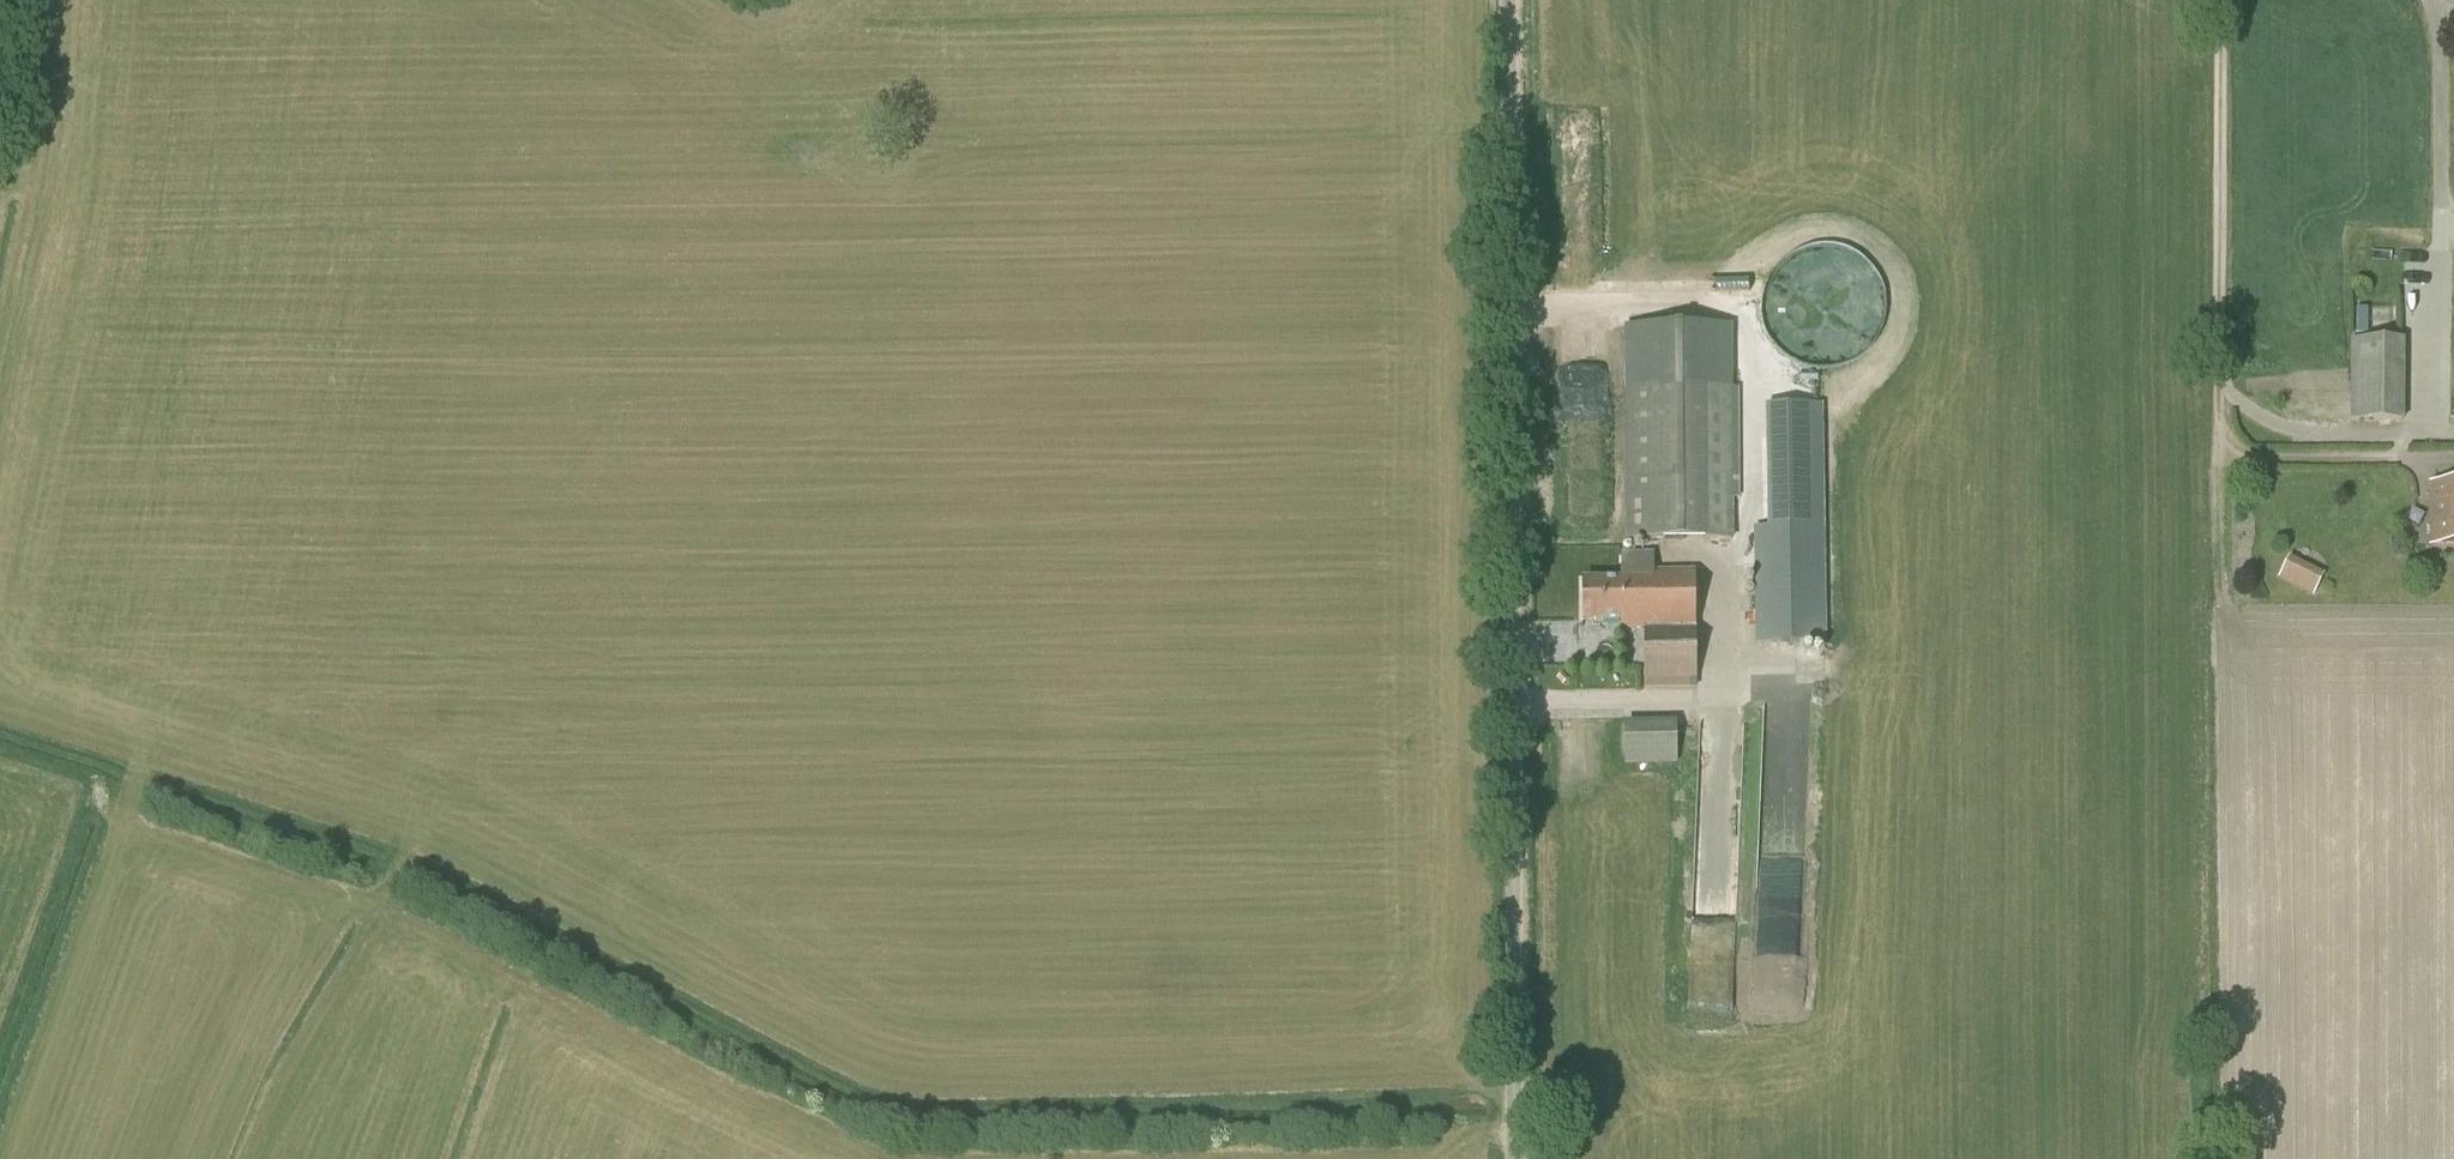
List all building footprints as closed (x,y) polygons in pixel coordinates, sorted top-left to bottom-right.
[(1739,324),(1624,326),(1626,542),(1741,541),(1739,324)] [(2403,421),(2405,340),(2352,339),(2350,420),(2403,421)] [(2432,486),(2432,544),(2453,544),(2453,486),(2432,486)] [(1756,645),(1827,642),(1825,527),(1752,528),(1756,645)] [(1645,572),(1644,554),(1622,554),(1623,581),(1584,581),(1585,626),(1624,625),(1624,629),(1644,628),(1644,689),(1697,689),(1697,627),(1696,627),(1695,571),(1645,572)] [(2302,590),(2313,595),(2324,574),(2313,569),(2302,590)] [(1625,764),(1678,763),(1677,720),(1624,722),(1625,764)]
